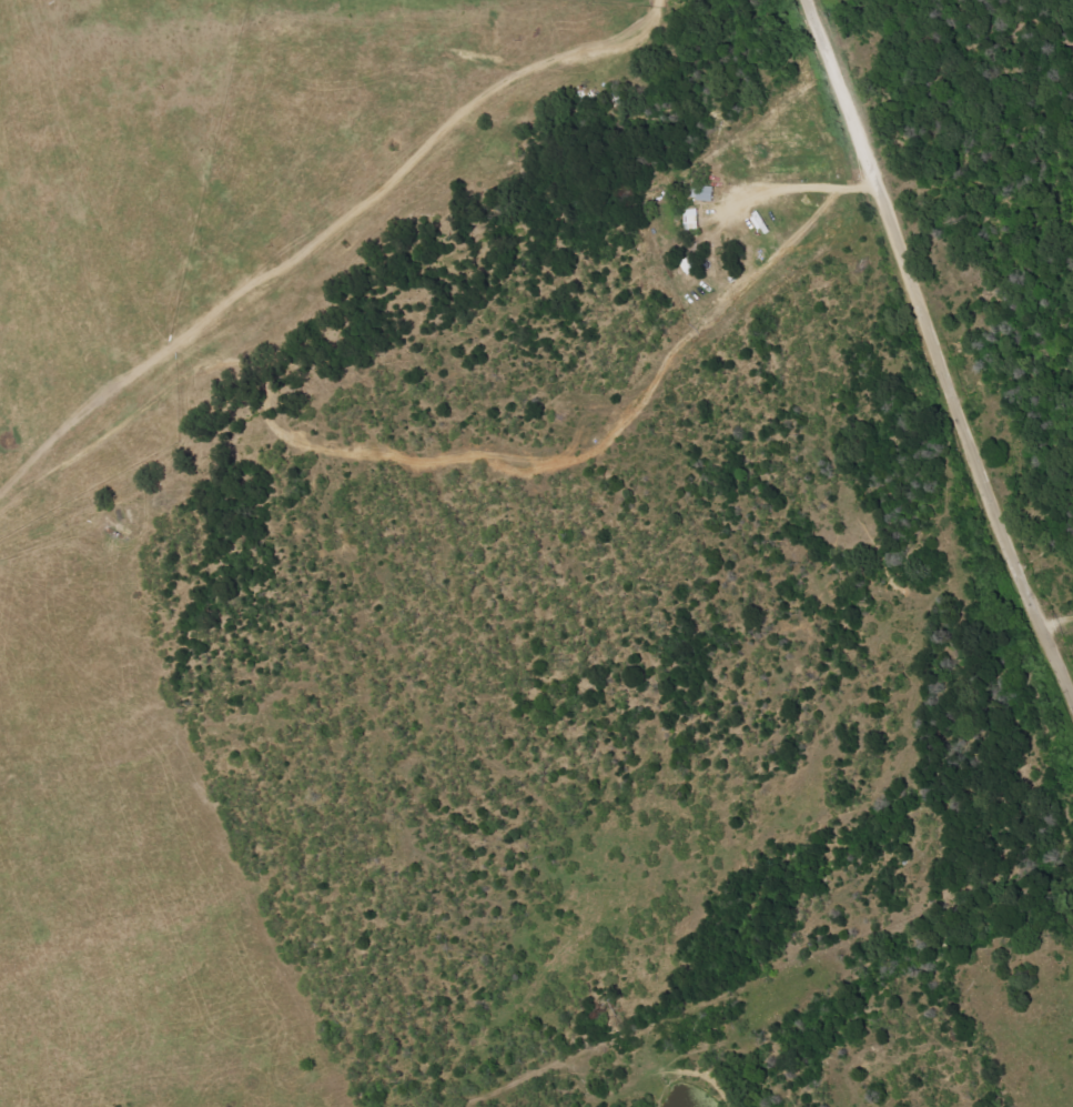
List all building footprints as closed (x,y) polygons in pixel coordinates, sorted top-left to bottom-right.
[(714,201),(715,186),(698,185),(698,201),(714,201)] [(686,209),(687,230),(700,229),(699,208),(686,209)]
